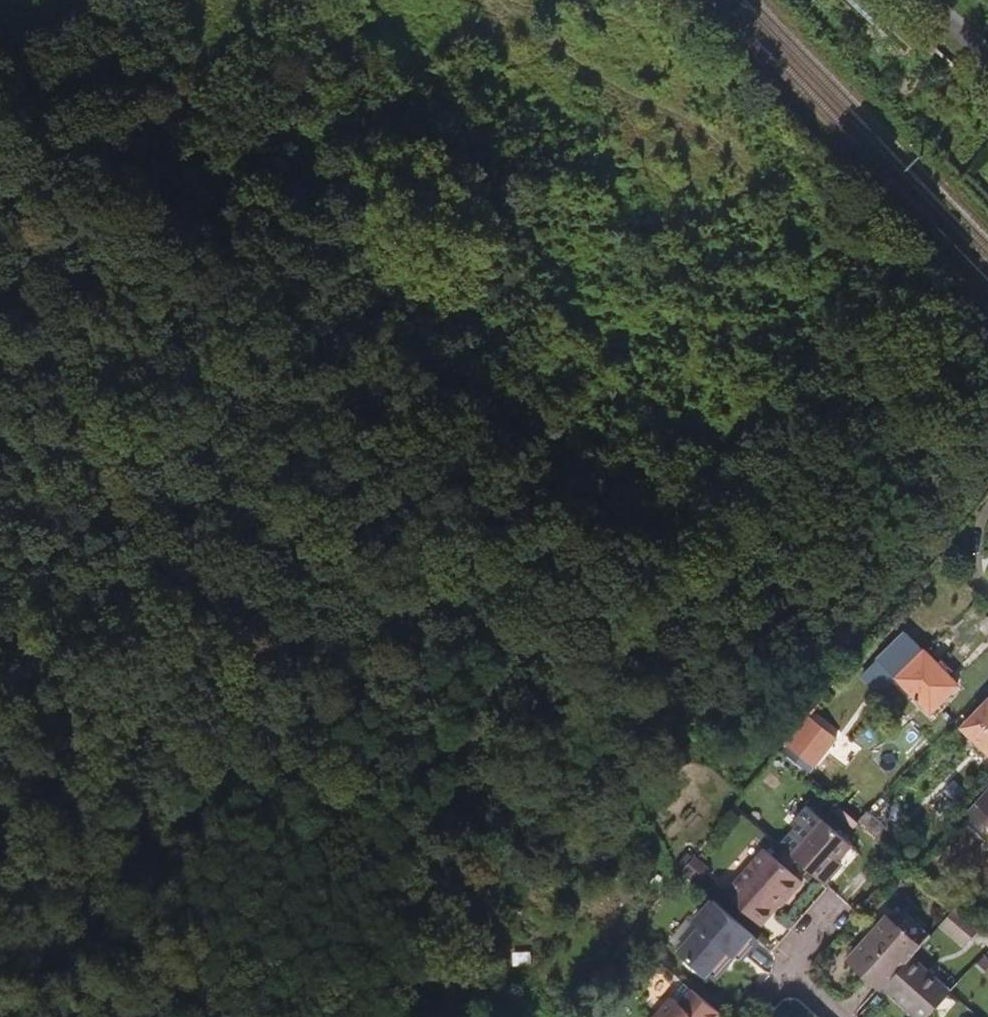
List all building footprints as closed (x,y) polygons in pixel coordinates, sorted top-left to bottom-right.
[(930,713),(959,685),(924,649),(914,660),(905,650),(887,668),(896,677),(895,677),(930,713)] [(961,727),(987,753),(987,699),(961,727)] [(811,717),(788,747),(815,767),(838,738),(811,717)] [(967,813),(980,824),(987,815),(987,789),(967,813)] [(797,820),(778,841),(790,852),(822,816),(806,802),(793,816),(797,820)] [(893,835),(866,810),(858,819),(885,844),(887,842),(893,835)] [(822,816),(790,852),(824,882),(836,868),(832,865),(851,843),(822,816)] [(766,846),(726,891),(761,922),(773,909),(769,906),(782,892),(788,896),(803,879),(766,846)] [(697,859),(686,871),(695,879),(706,867),(697,859)] [(739,958),(758,937),(712,897),(695,917),(701,924),(680,948),(711,976),(733,952),(739,958)] [(964,946),(982,927),(962,909),(957,905),(940,925),(964,946)] [(850,957),(885,987),(912,956),(931,935),(907,914),(898,926),(886,916),(850,957)] [(918,1016),(929,1016),(946,997),(928,981),(933,975),(912,956),(885,987),(918,1016)] [(723,1013),(694,988),(680,1004),(673,998),(656,1016),(720,1016),(723,1013)]
